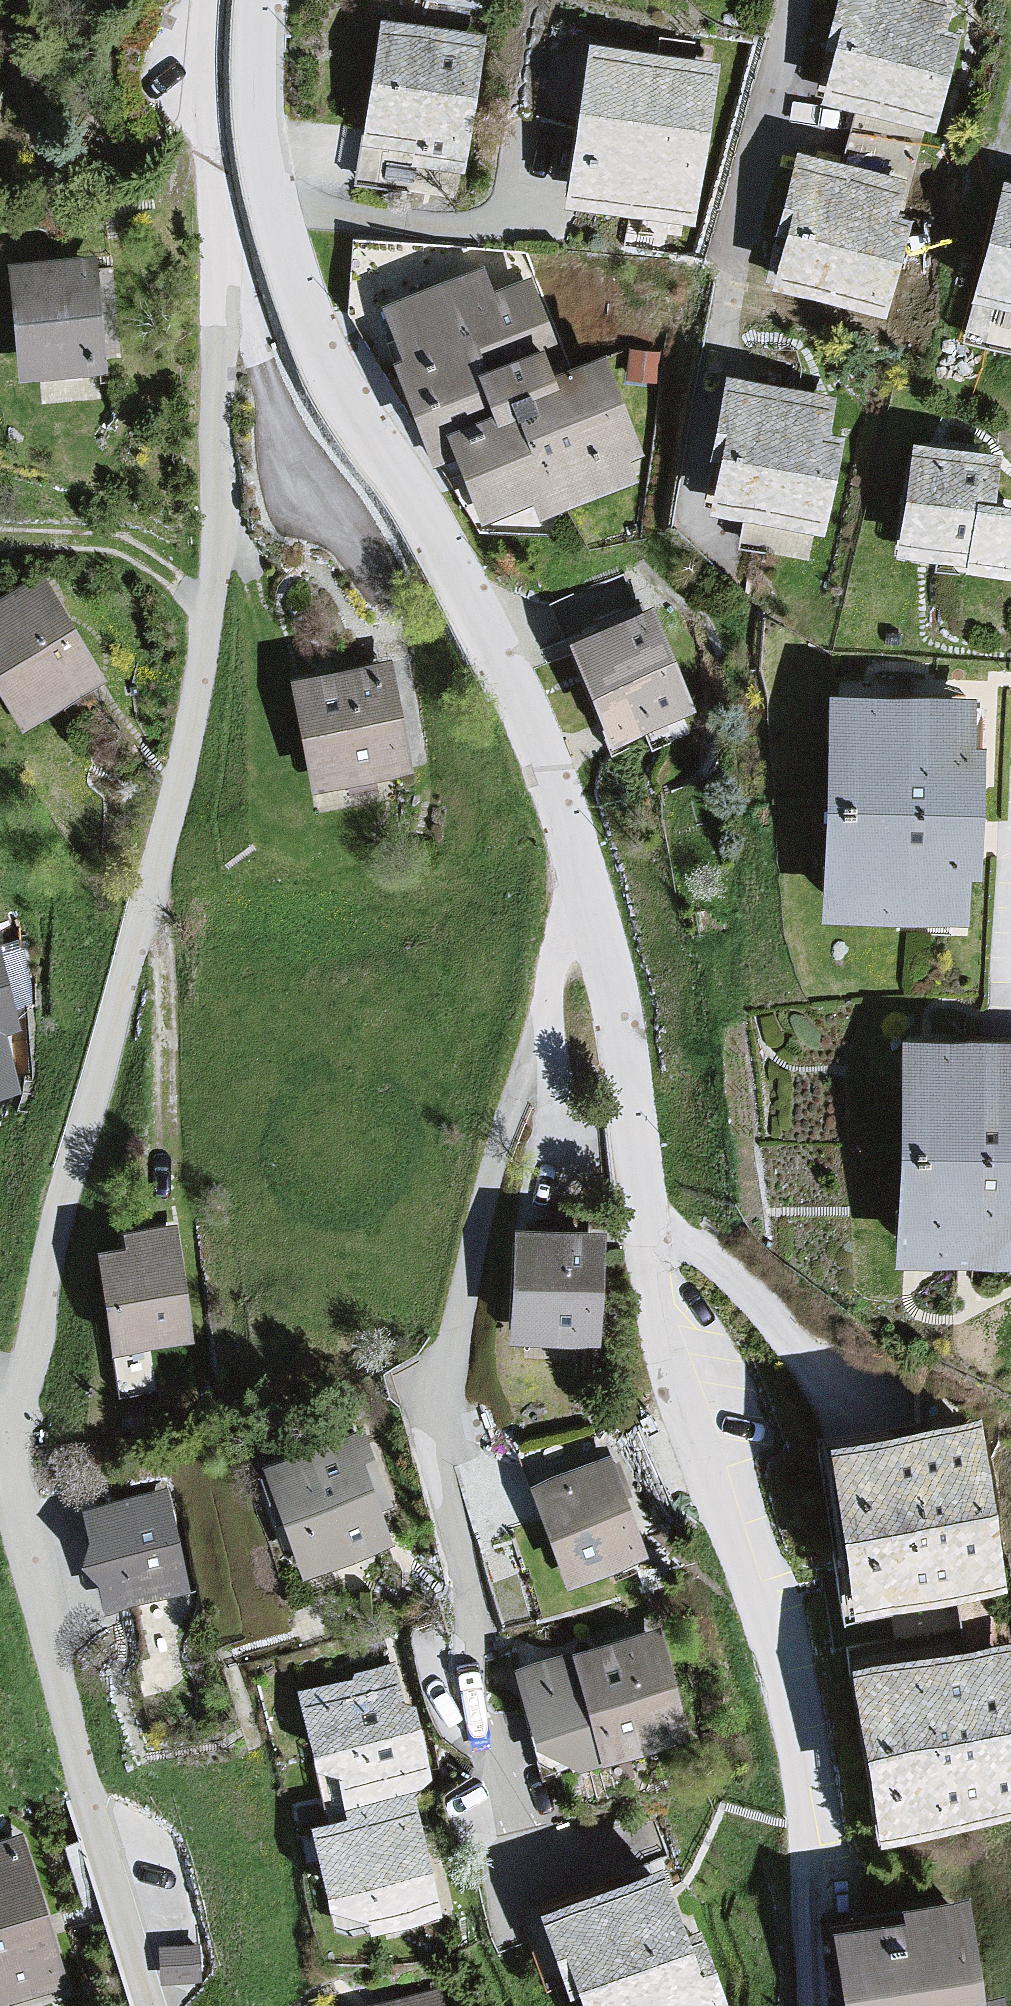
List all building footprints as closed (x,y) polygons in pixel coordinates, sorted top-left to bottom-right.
[(969,0),(853,0),(841,55),(851,57),(839,117),(960,142),(981,42),(963,38),(971,0),(969,0)] [(494,34),(385,20),(364,177),(474,192),(494,34)] [(706,77),(600,62),(577,227),(713,246),(740,52),(711,48),(706,77)] [(912,188),(802,162),(781,242),(795,244),(778,300),(897,331),(920,236),(903,232),(912,188)] [(970,342),(1010,353),(1010,186),(970,342)] [(107,265),(14,274),(24,387),(115,380),(107,265)] [(487,278),(385,319),(406,372),(396,376),(436,476),(456,467),(446,442),(493,424),(487,407),(479,389),(548,362),(561,356),(534,289),(498,304),(487,278)] [(652,468),(613,372),(561,393),(548,362),(479,389),(487,407),(493,424),(446,442),(456,467),(485,538),(538,517),(544,533),(644,493),(637,474),(652,468)] [(723,524),(837,547),(857,448),(844,446),(851,410),(740,387),(722,475),(732,477),(723,524)] [(921,457),(905,570),(992,582),(1008,470),(921,457)] [(0,618),(0,684),(34,742),(123,690),(61,583),(0,618)] [(664,618),(578,655),(622,758),(708,722),(664,618)] [(401,676),(303,697),(327,804),(424,783),(401,676)] [(990,709),(840,704),(833,933),(979,935),(981,892),(992,893),(994,758),(987,753),(990,709)] [(32,1105),(19,1049),(28,1047),(6,955),(0,956),(0,1113),(32,1105)] [(906,1049),(892,1272),(1010,1279),(1010,1056),(906,1049)] [(520,1232),(513,1348),(594,1353),(602,1353),(608,1237),(520,1232)] [(131,1249),(104,1254),(123,1367),(205,1353),(186,1233),(130,1242),(131,1249)] [(980,1409),(828,1428),(851,1611),(940,1600),(939,1591),(1001,1583),(980,1409)] [(365,1442),(264,1481),(308,1592),(409,1552),(365,1442)] [(605,1454),(521,1484),(557,1585),(641,1555),(605,1454)] [(93,1586),(117,1600),(127,1626),(211,1596),(175,1498),(88,1529),(100,1562),(93,1586)] [(669,1633),(540,1668),(571,1778),(699,1743),(669,1633)] [(850,1655),(868,1825),(1010,1809),(1010,1638),(850,1655)] [(357,1672),(301,1685),(331,1810),(422,1788),(437,1784),(418,1706),(407,1660),(365,1670),(357,1672)] [(331,1895),(370,1909),(375,1926),(452,1907),(422,1788),(331,1810),(312,1815),(331,1895)] [(0,1843),(0,2005),(4,2005),(72,1987),(27,1835),(0,1843)] [(1001,1980),(979,1982),(967,1881),(900,1889),(901,1901),(829,1909),(840,2005),(1005,2005),(1001,1980)] [(713,1945),(699,1950),(676,1882),(550,1925),(578,2005),(734,2005),(713,1945)] [(404,2005),(453,2005),(450,1995),(404,2005)]
